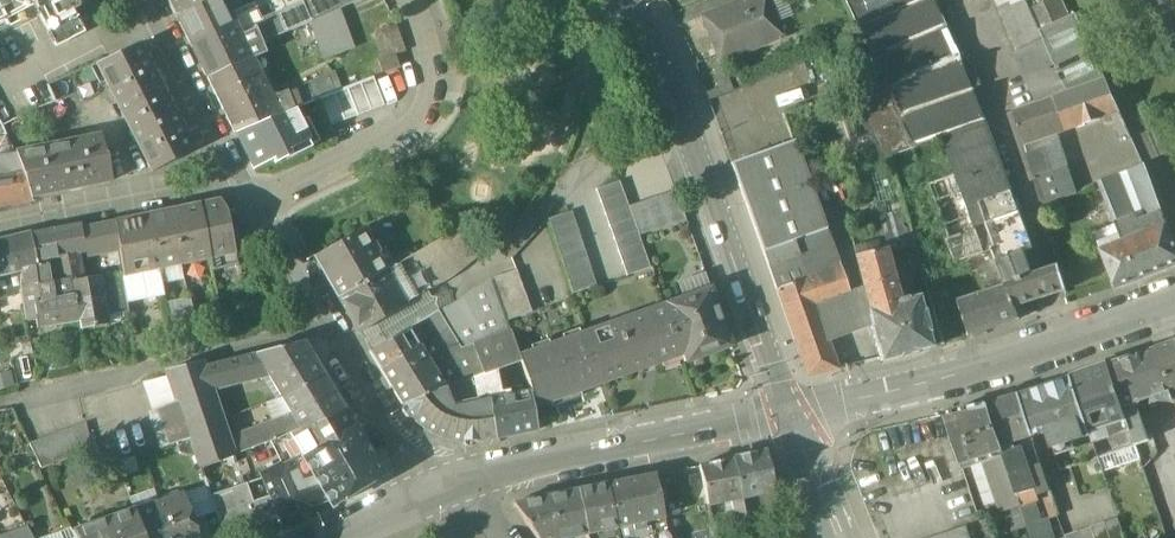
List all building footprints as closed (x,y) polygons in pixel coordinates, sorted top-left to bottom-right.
[(3,19),(31,4),(29,0),(0,0),(0,13),(3,19)] [(31,4),(42,26),(80,7),(76,0),(29,0),(31,4)] [(177,17),(209,0),(168,0),(177,17)] [(223,0),(209,0),(177,17),(190,43),(218,29),(236,25),(223,0)] [(301,3),(308,17),(310,22),(336,11),(341,9),(338,0),(308,0),(301,3)] [(341,9),(362,0),(338,0),(341,9)] [(702,17),(720,62),(782,37),(767,0),(745,0),(702,17)] [(935,0),(844,0),(882,81),(914,148),(942,139),(986,123),(973,90),(980,87),(969,58),(961,60),(935,0)] [(999,9),(1019,53),(1044,42),(1039,32),(1030,10),(1025,0),(1020,0),(999,9)] [(1030,10),(1039,32),(1070,18),(1062,0),(1052,0),(1030,10)] [(1150,22),(1174,11),(1174,0),(1141,0),(1150,22)] [(336,11),(310,22),(324,60),(350,51),(336,11)] [(1150,22),(1163,51),(1174,46),(1174,11),(1150,22)] [(1070,18),(1039,32),(1044,42),(1068,95),(1106,82),(1075,15),(1070,18)] [(236,25),(218,29),(190,43),(207,79),(252,59),(265,53),(260,43),(262,42),(258,32),(242,39),(236,25)] [(397,26),(374,33),(383,60),(405,52),(397,26)] [(1068,95),(1044,42),(1019,53),(1014,55),(1036,105),(1037,106),(1068,95)] [(124,119),(166,98),(139,44),(97,65),(124,119)] [(395,56),(378,62),(382,74),(399,68),(395,56)] [(252,59),(207,79),(236,134),(302,105),(295,91),(278,98),(270,98),(252,59)] [(336,75),(295,91),(302,105),(342,91),(336,75)] [(914,148),(882,81),(848,92),(881,160),(889,158),(914,148)] [(1068,95),(1037,106),(1036,105),(1013,113),(1024,144),(1056,133),(1111,113),(1119,111),(1106,82),(1068,95)] [(151,173),(194,152),(166,98),(124,119),(151,173)] [(847,102),(820,112),(826,124),(852,113),(847,102)] [(302,105),(236,134),(252,171),(318,143),(302,105)] [(1130,135),(1119,111),(1111,113),(1122,138),(1130,135)] [(986,123),(942,139),(956,176),(957,176),(976,230),(976,231),(984,253),(993,250),(995,249),(987,225),(1020,214),(986,123)] [(1056,133),(1024,144),(1034,178),(1067,167),(1056,133)] [(101,136),(13,153),(14,156),(19,169),(21,169),(30,198),(111,182),(107,156),(105,156),(101,136)] [(794,141),(731,164),(762,253),(794,242),(825,231),(794,141)] [(0,159),(0,208),(10,206),(31,202),(30,198),(21,169),(19,169),(14,156),(0,159)] [(1099,184),(1108,208),(1107,214),(1110,222),(1115,225),(1120,237),(1098,244),(1116,289),(1138,281),(1174,266),(1174,247),(1144,166),(1099,184)] [(1067,167),(1034,178),(1034,180),(1041,207),(1077,196),(1067,167)] [(956,176),(930,185),(950,240),(976,231),(976,230),(957,176),(956,176)] [(620,182),(596,190),(601,202),(624,194),(620,182)] [(675,190),(630,206),(640,236),(686,219),(675,190)] [(624,194),(601,202),(605,215),(629,206),(624,194)] [(220,201),(199,205),(210,259),(212,270),(237,266),(228,213),(220,201)] [(199,205),(169,211),(180,265),(210,259),(199,205)] [(629,206),(605,215),(609,227),(633,219),(629,206)] [(169,211),(148,215),(158,269),(180,265),(169,211)] [(572,212),(549,220),(553,232),(576,224),(572,212)] [(1020,214),(987,225),(995,249),(993,250),(1006,286),(1014,308),(1015,308),(1066,291),(1060,267),(1033,277),(1025,253),(1034,250),(1020,214)] [(148,215),(114,222),(120,250),(126,281),(159,274),(158,269),(148,215)] [(633,219),(609,227),(614,239),(637,231),(633,219)] [(120,250),(114,222),(81,229),(86,252),(99,249),(99,254),(120,250)] [(576,224),(553,232),(557,245),(580,237),(576,224)] [(80,225),(53,230),(59,256),(64,281),(72,279),(79,278),(74,254),(86,252),(81,229),(80,225)] [(365,229),(315,257),(339,299),(386,272),(394,267),(384,249),(378,252),(365,229)] [(53,230),(30,234),(37,268),(23,270),(23,271),(25,287),(50,283),(47,267),(57,266),(55,256),(59,256),(53,230)] [(386,272),(405,306),(427,293),(453,278),(480,255),(458,231),(394,267),(386,272)] [(637,231),(614,239),(618,252),(642,243),(637,231)] [(950,240),(947,241),(956,264),(968,259),(984,253),(976,231),(950,240)] [(0,241),(0,277),(23,271),(23,270),(37,268),(30,234),(0,241)] [(580,237),(557,245),(561,257),(584,249),(580,237)] [(829,241),(803,251),(800,243),(795,245),(794,242),(762,253),(807,377),(837,370),(816,308),(850,295),(839,263),(837,264),(829,241)] [(642,243),(618,252),(622,264),(646,256),(642,243)] [(584,249),(561,257),(565,270),(588,262),(584,249)] [(921,295),(896,301),(882,250),(856,257),(871,313),(869,313),(872,328),(871,328),(876,347),(877,347),(881,361),(899,357),(899,358),(920,353),(919,352),(936,347),(932,333),(934,333),(929,313),(927,314),(924,299),(922,299),(921,295)] [(984,253),(968,259),(973,274),(981,271),(982,276),(989,274),(994,291),(1006,286),(993,250),(984,253)] [(646,256),(622,264),(627,276),(650,268),(646,256)] [(588,262),(565,270),(569,282),(592,274),(588,262)] [(386,272),(339,299),(359,333),(405,306),(386,272)] [(122,274),(99,278),(102,297),(109,295),(112,315),(128,313),(122,274)] [(592,274),(569,282),(573,294),(597,287),(592,274)] [(79,278),(72,279),(75,296),(79,321),(80,329),(107,325),(102,297),(99,278),(80,282),(79,278)] [(492,279),(438,312),(448,329),(462,352),(474,348),(511,334),(492,279)] [(53,300),(50,283),(25,287),(24,287),(27,306),(24,306),(27,322),(36,320),(38,328),(79,321),(75,296),(53,300)] [(994,291),(959,303),(970,337),(1020,320),(1015,308),(1014,308),(1006,286),(994,291)] [(710,289),(664,306),(682,355),(684,363),(731,346),(710,289)] [(405,306),(359,333),(370,353),(408,330),(423,321),(438,312),(427,293),(405,306)] [(664,306),(586,333),(603,383),(682,355),(664,306)] [(448,329),(438,312),(423,321),(433,338),(448,329)] [(462,352),(448,329),(433,338),(447,361),(462,352)] [(408,330),(370,353),(381,370),(419,347),(408,330)] [(586,333),(519,357),(535,407),(603,383),(586,333)] [(511,334),(474,348),(483,375),(491,372),(520,362),(519,357),(511,334)] [(303,342),(255,355),(266,374),(281,398),(323,376),(303,342)] [(445,389),(419,347),(381,370),(402,405),(445,389)] [(474,348),(462,352),(447,361),(461,383),(473,379),(483,375),(474,348)] [(1149,441),(1136,404),(1150,399),(1151,404),(1157,402),(1156,397),(1171,392),(1157,350),(1109,366),(1128,423),(1136,446),(1149,441)] [(255,355),(203,368),(210,388),(266,374),(255,355)] [(202,364),(166,372),(177,404),(183,422),(189,439),(199,468),(233,455),(227,440),(210,388),(203,368),(202,364)] [(1109,366),(1071,379),(1090,435),(1128,423),(1109,366)] [(483,375),(473,379),(477,399),(478,404),(488,402),(487,401),(497,399),(491,372),(483,375)] [(281,398),(293,419),(287,423),(282,420),(251,431),(257,447),(289,435),(343,413),(345,412),(323,376),(281,398)] [(461,383),(445,389),(451,405),(477,399),(473,379),(461,383)] [(1071,379),(1019,397),(1033,438),(1047,433),(1049,441),(1066,436),(1069,445),(1091,437),(1090,435),(1071,379)] [(478,411),(455,416),(451,405),(445,389),(402,405),(404,407),(402,408),(401,412),(406,418),(409,419),(411,417),(418,425),(426,431),(434,436),(445,440),(462,443),(462,445),(465,448),(473,448),(476,446),(476,443),(495,440),(488,402),(478,404),(477,404),(478,411)] [(497,399),(487,401),(488,402),(495,440),(536,432),(528,392),(497,399)] [(1016,451),(1014,444),(1033,438),(1019,397),(987,405),(1018,497),(1036,491),(1030,472),(1022,451),(1019,450),(1016,451)] [(177,404),(157,411),(164,429),(183,422),(177,404)] [(1018,497),(987,405),(944,415),(963,470),(986,463),(1003,513),(1016,508),(1021,506),(1018,497)] [(280,517),(327,500),(332,508),(384,477),(354,427),(352,428),(343,413),(289,435),(301,456),(260,475),(280,517)] [(183,422),(164,429),(170,445),(189,439),(183,422)] [(28,444),(41,470),(93,451),(86,424),(28,444)] [(251,431),(227,440),(233,455),(257,447),(251,431)] [(766,452),(732,459),(741,499),(746,517),(768,513),(763,494),(774,491),(775,491),(766,452)] [(732,459),(699,466),(707,506),(730,501),(741,499),(732,459)] [(1046,496),(1037,470),(1030,472),(1036,491),(1038,498),(1046,496)] [(615,529),(664,519),(655,475),(607,485),(615,529)] [(578,491),(586,536),(587,537),(603,537),(602,532),(615,529),(607,485),(578,491)] [(555,537),(574,537),(586,536),(578,491),(545,498),(555,537)] [(774,491),(763,494),(768,513),(778,510),(774,491)] [(1036,491),(1018,497),(1021,506),(1028,528),(1040,525),(1032,500),(1038,498),(1036,491)] [(158,503),(171,537),(199,537),(182,494),(158,503)] [(248,498),(214,511),(214,512),(222,536),(223,537),(258,525),(248,498)] [(545,498),(516,504),(514,506),(536,537),(555,537),(545,498)] [(741,499),(730,501),(735,519),(746,517),(741,499)] [(158,503),(134,512),(144,537),(171,537),(158,503)] [(1017,510),(1007,514),(1014,534),(1029,529),(1028,528),(1021,506),(1016,508),(1017,510)] [(72,532),(74,537),(144,537),(134,512),(133,510),(72,532)] [(205,516),(212,537),(222,537),(223,537),(222,536),(214,512),(205,516)] [(615,529),(617,537),(674,537),(677,537),(673,517),(664,519),(615,529)] [(1065,537),(1066,537),(1125,537),(1118,518),(1065,537)] [(1028,528),(1029,529),(1032,537),(1053,537),(1048,523),(1040,525),(1028,528)] [(939,537),(972,537),(968,528),(939,537)] [(72,532),(71,529),(46,537),(74,537),(72,532)]
